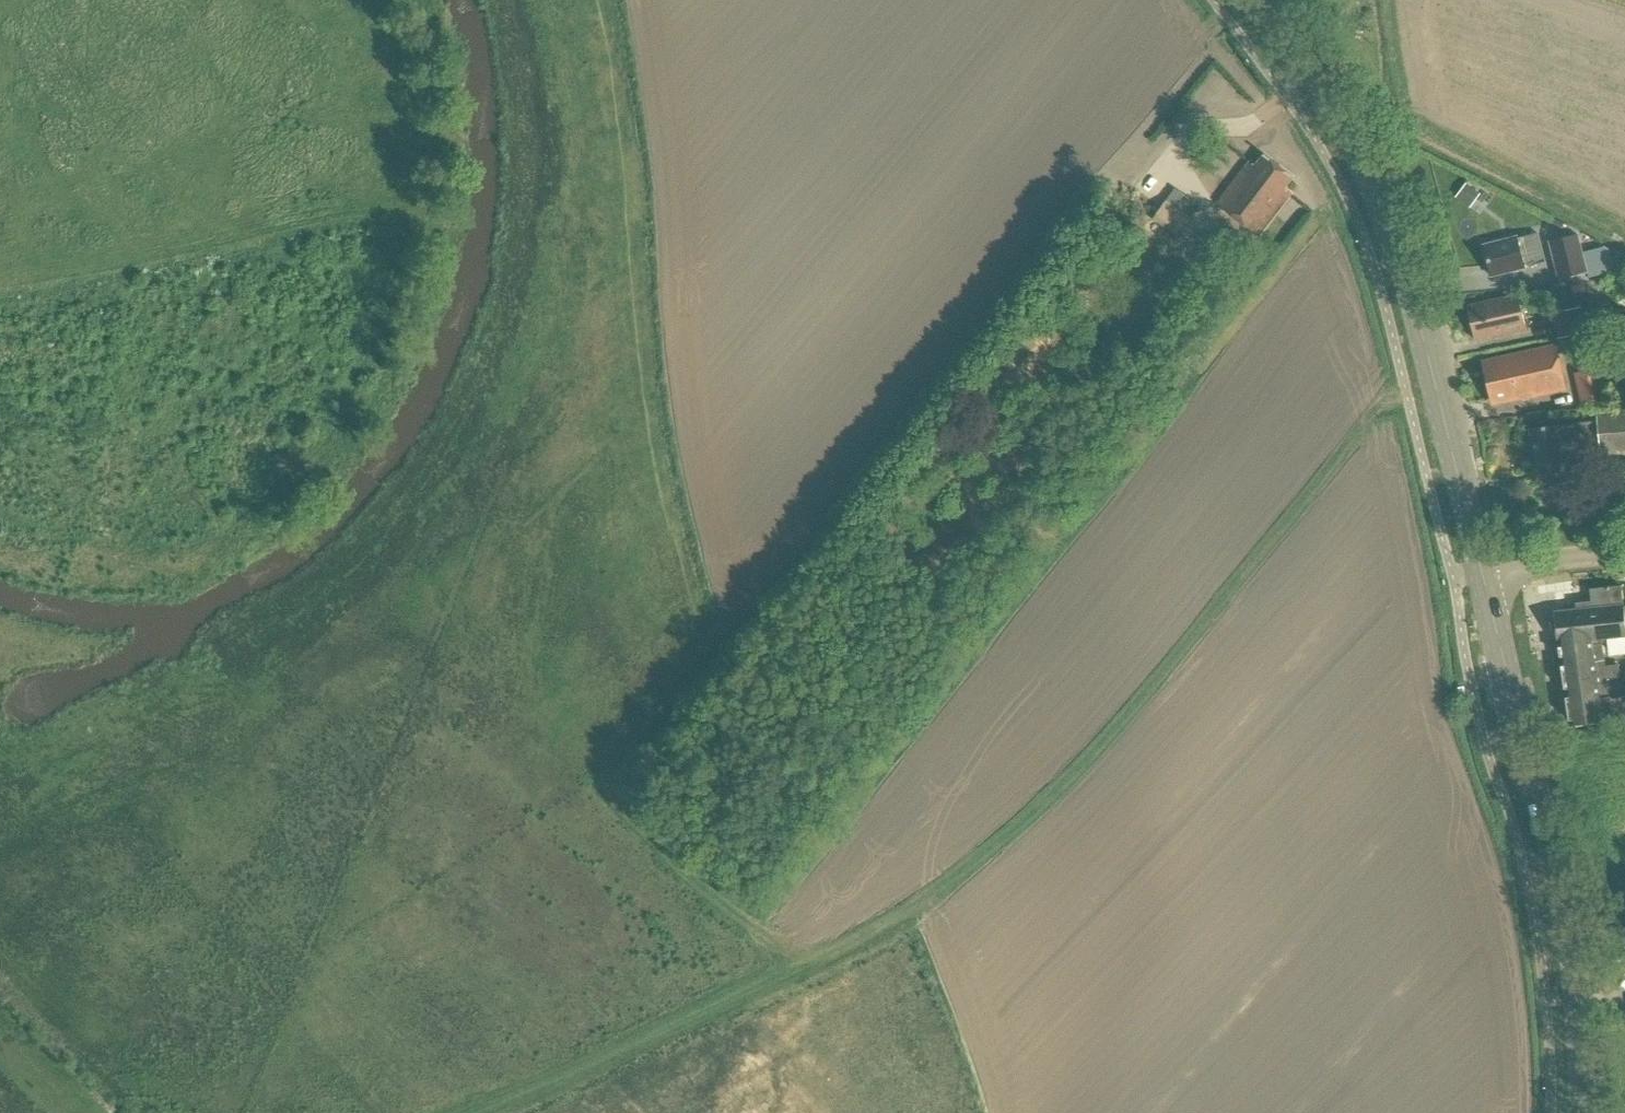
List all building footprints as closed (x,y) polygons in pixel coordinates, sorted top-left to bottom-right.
[(1293,193),(1285,187),(1293,176),(1265,154),(1256,165),(1251,161),(1217,205),(1259,238),(1293,193)] [(1458,197),(1472,203),(1478,190),(1464,183),(1458,197)] [(1154,219),(1179,237),(1192,219),(1188,216),(1197,203),(1176,188),(1154,219)] [(1516,236),(1484,244),(1493,276),(1546,262),(1538,231),(1517,237),(1516,236)] [(1578,234),(1550,241),(1560,278),(1588,271),(1578,234)] [(1485,303),(1466,307),(1473,339),(1526,327),(1518,295),(1499,299),(1494,296),(1487,297),(1485,303)] [(1553,313),(1558,339),(1587,334),(1582,307),(1553,313)] [(1531,397),(1531,396),(1563,388),(1554,349),(1483,365),(1492,403),(1501,400),(1501,399),(1516,395),(1517,399),(1520,399),(1520,400),(1531,397)] [(1575,373),(1582,404),(1607,399),(1601,368),(1575,373)] [(1598,453),(1624,451),(1624,415),(1594,418),(1595,423),(1553,425),(1528,429),(1536,470),(1562,465),(1560,449),(1597,441),(1598,453)] [(1569,725),(1614,721),(1606,680),(1620,678),(1618,665),(1606,667),(1603,645),(1590,647),(1589,640),(1624,637),(1624,631),(1624,630),(1624,605),(1622,605),(1620,586),(1588,590),(1589,602),(1577,604),(1577,608),(1554,611),(1569,725)]
